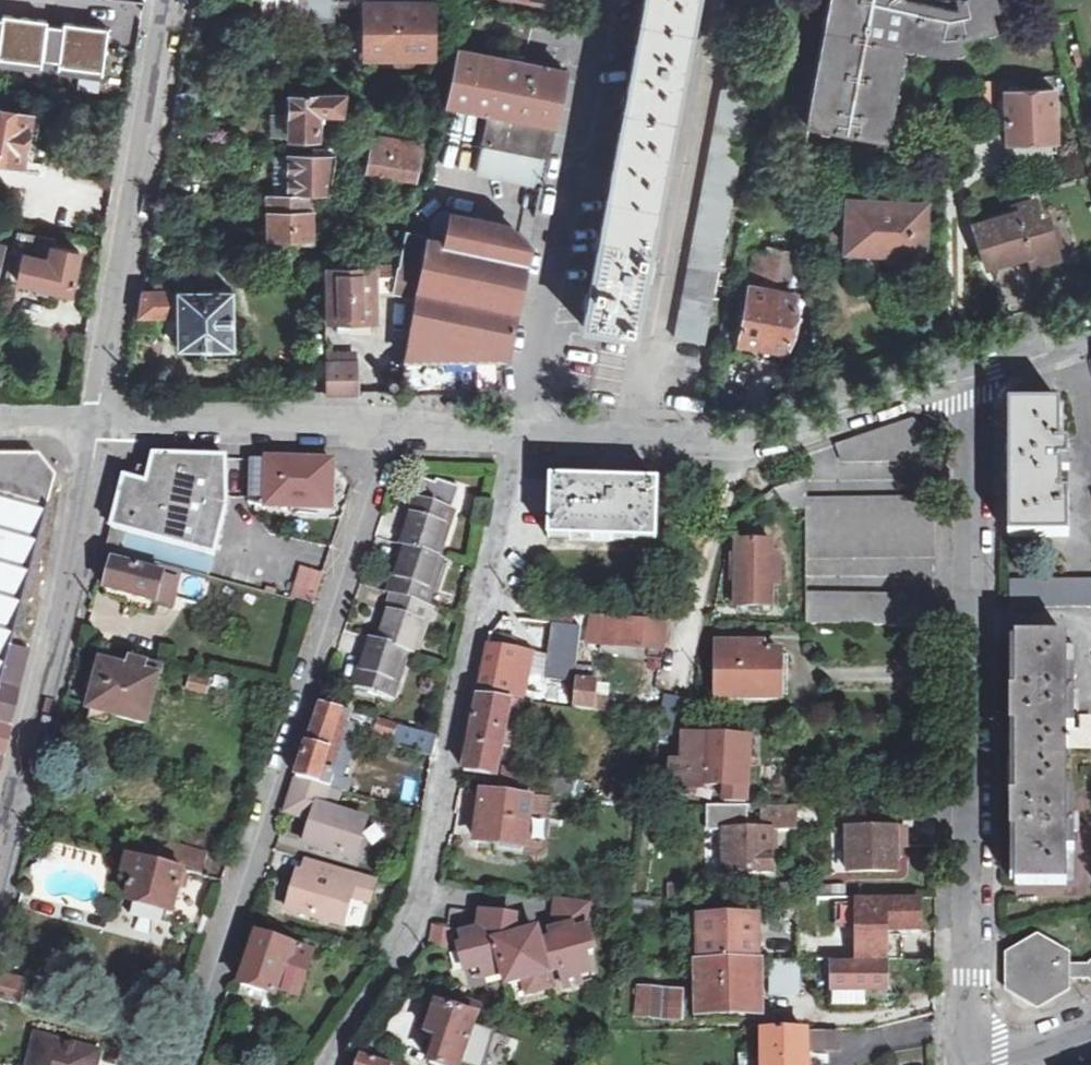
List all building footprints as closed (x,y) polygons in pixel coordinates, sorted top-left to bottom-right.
[(260,23),(334,22),(333,0),(260,0),(260,23)] [(631,73),(585,326),(635,335),(682,81),(697,0),(645,0),(631,73)] [(904,48),(945,55),(965,50),(961,40),(997,30),(992,10),(998,8),(996,0),(831,0),(808,125),(888,140),(904,48)] [(365,6),(365,57),(431,56),(430,3),(365,6)] [(43,63),(43,59),(48,23),(49,19),(5,13),(4,17),(0,16),(0,58),(43,63)] [(48,23),(43,59),(60,62),(60,66),(104,73),(110,27),(65,21),(64,26),(48,23)] [(460,50),(450,103),(489,110),(477,171),(542,184),(564,71),(460,50)] [(756,81),(725,76),(689,265),(718,271),(718,270),(740,160),(756,81)] [(995,113),(994,82),(982,82),(983,113),(995,113)] [(1005,91),(1007,139),(1023,138),(1024,146),(1056,143),(1053,88),(1005,91)] [(343,114),(347,92),(289,93),(291,122),(291,135),(292,138),(317,137),(318,114),(343,114)] [(32,168),(42,116),(0,108),(0,161),(32,168)] [(291,122),(281,122),(282,136),(291,135),(291,122)] [(372,138),(367,173),(414,181),(420,146),(372,138)] [(330,195),(336,156),(290,157),(291,195),(314,195),(330,195)] [(271,196),(273,236),(305,236),(306,245),(317,244),(317,235),(313,234),(314,195),(291,195),(271,196)] [(976,224),(989,266),(1030,253),(1034,264),(1061,255),(1050,223),(1042,226),(1040,220),(1044,219),(1037,198),(1014,206),(1016,211),(976,224)] [(849,200),(847,248),(922,252),(924,203),(849,200)] [(407,232),(404,245),(399,264),(393,294),(417,298),(404,364),(393,364),(393,382),(405,381),(405,393),(500,391),(499,359),(507,358),(529,244),(507,224),(432,210),(427,237),(407,232)] [(26,254),(51,260),(54,246),(53,246),(54,238),(17,231),(13,253),(26,256),(26,254)] [(378,265),(399,264),(404,245),(377,245),(378,265)] [(26,256),(20,281),(69,292),(79,253),(54,246),(51,260),(26,254),(26,256)] [(756,250),(738,341),(785,349),(796,294),(786,292),(795,253),(774,248),(772,253),(756,250)] [(325,266),(326,320),(376,318),(376,291),(375,264),(325,266)] [(375,264),(376,291),(393,294),(399,264),(378,265),(375,264)] [(689,265),(676,338),(701,343),(704,344),(718,271),(689,265)] [(233,327),(233,289),(178,290),(144,291),(140,315),(177,314),(177,348),(234,346),(233,327)] [(356,363),(327,364),(327,394),(357,393),(356,363)] [(1037,536),(1068,537),(1068,444),(1061,445),(1061,430),(1061,406),(1010,406),(1009,466),(1010,472),(1010,478),(1010,537),(1037,536)] [(936,462),(935,434),(913,419),(836,445),(843,463),(936,462)] [(30,648),(9,643),(54,473),(36,451),(0,451),(0,761),(30,648)] [(212,579),(228,509),(227,459),(159,456),(154,456),(151,470),(139,468),(136,482),(125,478),(107,550),(167,567),(212,579)] [(251,460),(251,501),(260,505),(268,506),(269,499),(298,500),(299,507),(332,509),(333,463),(251,460)] [(807,477),(776,490),(788,507),(807,508),(807,498),(807,477)] [(551,480),(549,539),(657,544),(659,483),(551,480)] [(405,546),(439,557),(460,489),(438,481),(437,485),(423,481),(401,545),(405,546)] [(807,498),(807,508),(806,558),(914,558),(935,558),(936,498),(912,498),(807,498)] [(738,557),(774,557),(774,544),(737,545),(738,557)] [(442,558),(439,557),(405,546),(390,595),(394,596),(427,608),(442,558)] [(103,564),(112,567),(106,590),(171,607),(178,580),(164,576),(167,567),(107,550),(103,564)] [(738,557),(738,609),(773,609),(774,585),(774,557),(738,557)] [(298,567),(292,600),(317,604),(323,572),(298,567)] [(1090,608),(1090,581),(1034,580),(1010,580),(1010,582),(1010,608),(1043,608),(1090,608)] [(913,626),(936,627),(936,596),(912,596),(807,595),(807,626),(913,626)] [(433,609),(427,608),(394,596),(379,643),(408,652),(417,656),(433,609)] [(667,624),(592,616),(590,640),(663,646),(667,624)] [(551,623),(545,678),(576,681),(580,649),(582,626),(551,623)] [(1068,884),(1069,854),(1076,853),(1076,825),(1077,796),(1068,795),(1068,751),(1090,751),(1090,731),(1076,731),(1075,699),(1075,673),(1068,672),(1069,640),(1046,638),(1015,638),(1016,691),(1010,691),(1010,718),(1010,727),(1016,726),(1015,795),(1011,796),(1010,831),(1016,831),(1016,885),(1044,885),(1068,884)] [(371,640),(356,688),(392,699),(408,652),(379,643),(371,640)] [(717,646),(718,700),(781,699),(782,694),(791,695),(789,655),(781,655),(781,652),(766,653),(765,645),(717,646)] [(479,695),(507,700),(525,703),(533,656),(489,648),(479,695)] [(576,681),(596,682),(590,651),(580,649),(576,681)] [(131,661),(129,669),(102,662),(89,710),(93,712),(90,721),(114,726),(116,718),(149,726),(164,670),(131,661)] [(194,677),(191,689),(209,694),(211,683),(194,677)] [(576,681),(573,709),(609,714),(610,697),(598,697),(599,683),(596,682),(576,681)] [(507,700),(479,695),(479,697),(475,715),(465,765),(464,769),(464,770),(497,777),(502,750),(497,749),(507,700)] [(650,718),(654,701),(645,699),(642,717),(650,718)] [(321,706),(318,714),(307,747),(297,779),(330,788),(333,789),(338,773),(326,769),(340,720),(349,722),(348,725),(376,732),(379,722),(321,706)] [(439,738),(379,722),(376,732),(374,737),(436,752),(439,738)] [(742,741),(686,738),(684,765),(675,765),(674,791),(708,792),(708,788),(725,789),(724,803),(747,803),(748,767),(742,767),(742,741)] [(347,793),(352,778),(338,773),(333,789),(347,793)] [(297,779),(295,783),(292,795),(287,812),(310,820),(304,844),(356,860),(366,820),(323,809),(330,788),(297,779)] [(530,800),(481,793),(475,840),(497,843),(525,846),(529,808),(530,800)] [(549,800),(530,797),(530,800),(529,808),(547,811),(549,800)] [(797,807),(762,808),(761,832),(723,833),(724,871),(746,871),(746,877),(772,876),(772,832),(790,832),(790,824),(798,824),(797,807)] [(547,811),(529,808),(525,846),(547,849),(551,810),(547,811)] [(897,859),(897,846),(906,847),(905,828),(890,829),(848,830),(849,874),(897,874),(897,859)] [(497,843),(495,856),(523,857),(525,846),(497,843)] [(201,875),(206,856),(171,846),(159,854),(157,863),(184,870),(201,875)] [(897,859),(906,859),(906,847),(897,846),(897,859)] [(129,855),(125,873),(133,875),(127,898),(131,901),(128,912),(167,922),(169,910),(173,911),(184,870),(157,863),(129,855)] [(375,880),(307,860),(303,875),(299,874),(288,910),(342,926),(351,896),(369,901),(375,880)] [(905,961),(905,935),(888,934),(888,931),(921,930),(921,902),(906,902),(858,901),(859,898),(820,897),(819,962),(905,961)] [(559,899),(557,915),(562,916),(565,929),(553,932),(555,941),(542,944),(540,938),(525,942),(523,935),(516,937),(512,930),(511,915),(477,912),(482,929),(464,932),(467,944),(461,944),(467,970),(473,969),(482,967),(484,975),(484,976),(503,973),(505,984),(525,980),(527,992),(553,987),(549,971),(560,968),(565,988),(581,985),(578,973),(590,970),(586,951),(594,950),(590,922),(594,903),(559,899)] [(699,962),(737,962),(756,962),(755,920),(699,921),(699,939),(699,962)] [(675,921),(675,939),(699,939),(699,921),(675,921)] [(433,924),(429,944),(447,947),(451,927),(433,924)] [(540,938),(539,932),(523,935),(525,942),(540,938)] [(242,986),(274,996),(276,988),(299,994),(312,953),(252,935),(246,953),(252,955),(242,986)] [(1065,967),(1064,956),(1038,941),(1010,957),(1010,988),(1038,1004),(1066,988),(1066,979),(1090,979),(1090,966),(1065,967)] [(700,993),(700,1013),(736,1012),(757,1011),(756,962),(737,962),(699,962),(700,993)] [(799,962),(770,962),(770,996),(798,995),(799,962)] [(833,965),(834,1007),(887,1007),(887,965),(833,965)] [(484,975),(482,967),(473,969),(475,977),(484,975)] [(590,970),(578,973),(581,985),(592,982),(590,970)] [(0,976),(0,1001),(21,1006),(27,983),(0,976)] [(639,991),(631,990),(629,1017),(637,1018),(639,991)] [(442,991),(429,1034),(440,1037),(433,1063),(439,1064),(462,1064),(482,1004),(442,991)] [(639,991),(637,1018),(663,1019),(664,993),(639,991)] [(664,993),(663,1019),(683,1021),(685,994),(664,993)] [(700,1013),(700,1022),(735,1020),(736,1012),(700,1013)] [(816,1054),(807,1053),(807,1032),(762,1033),(762,1058),(757,1058),(757,1064),(816,1064),(816,1054)] [(43,1040),(38,1038),(31,1064),(37,1064),(43,1040)] [(99,1054),(43,1040),(37,1064),(96,1064),(99,1054)]
